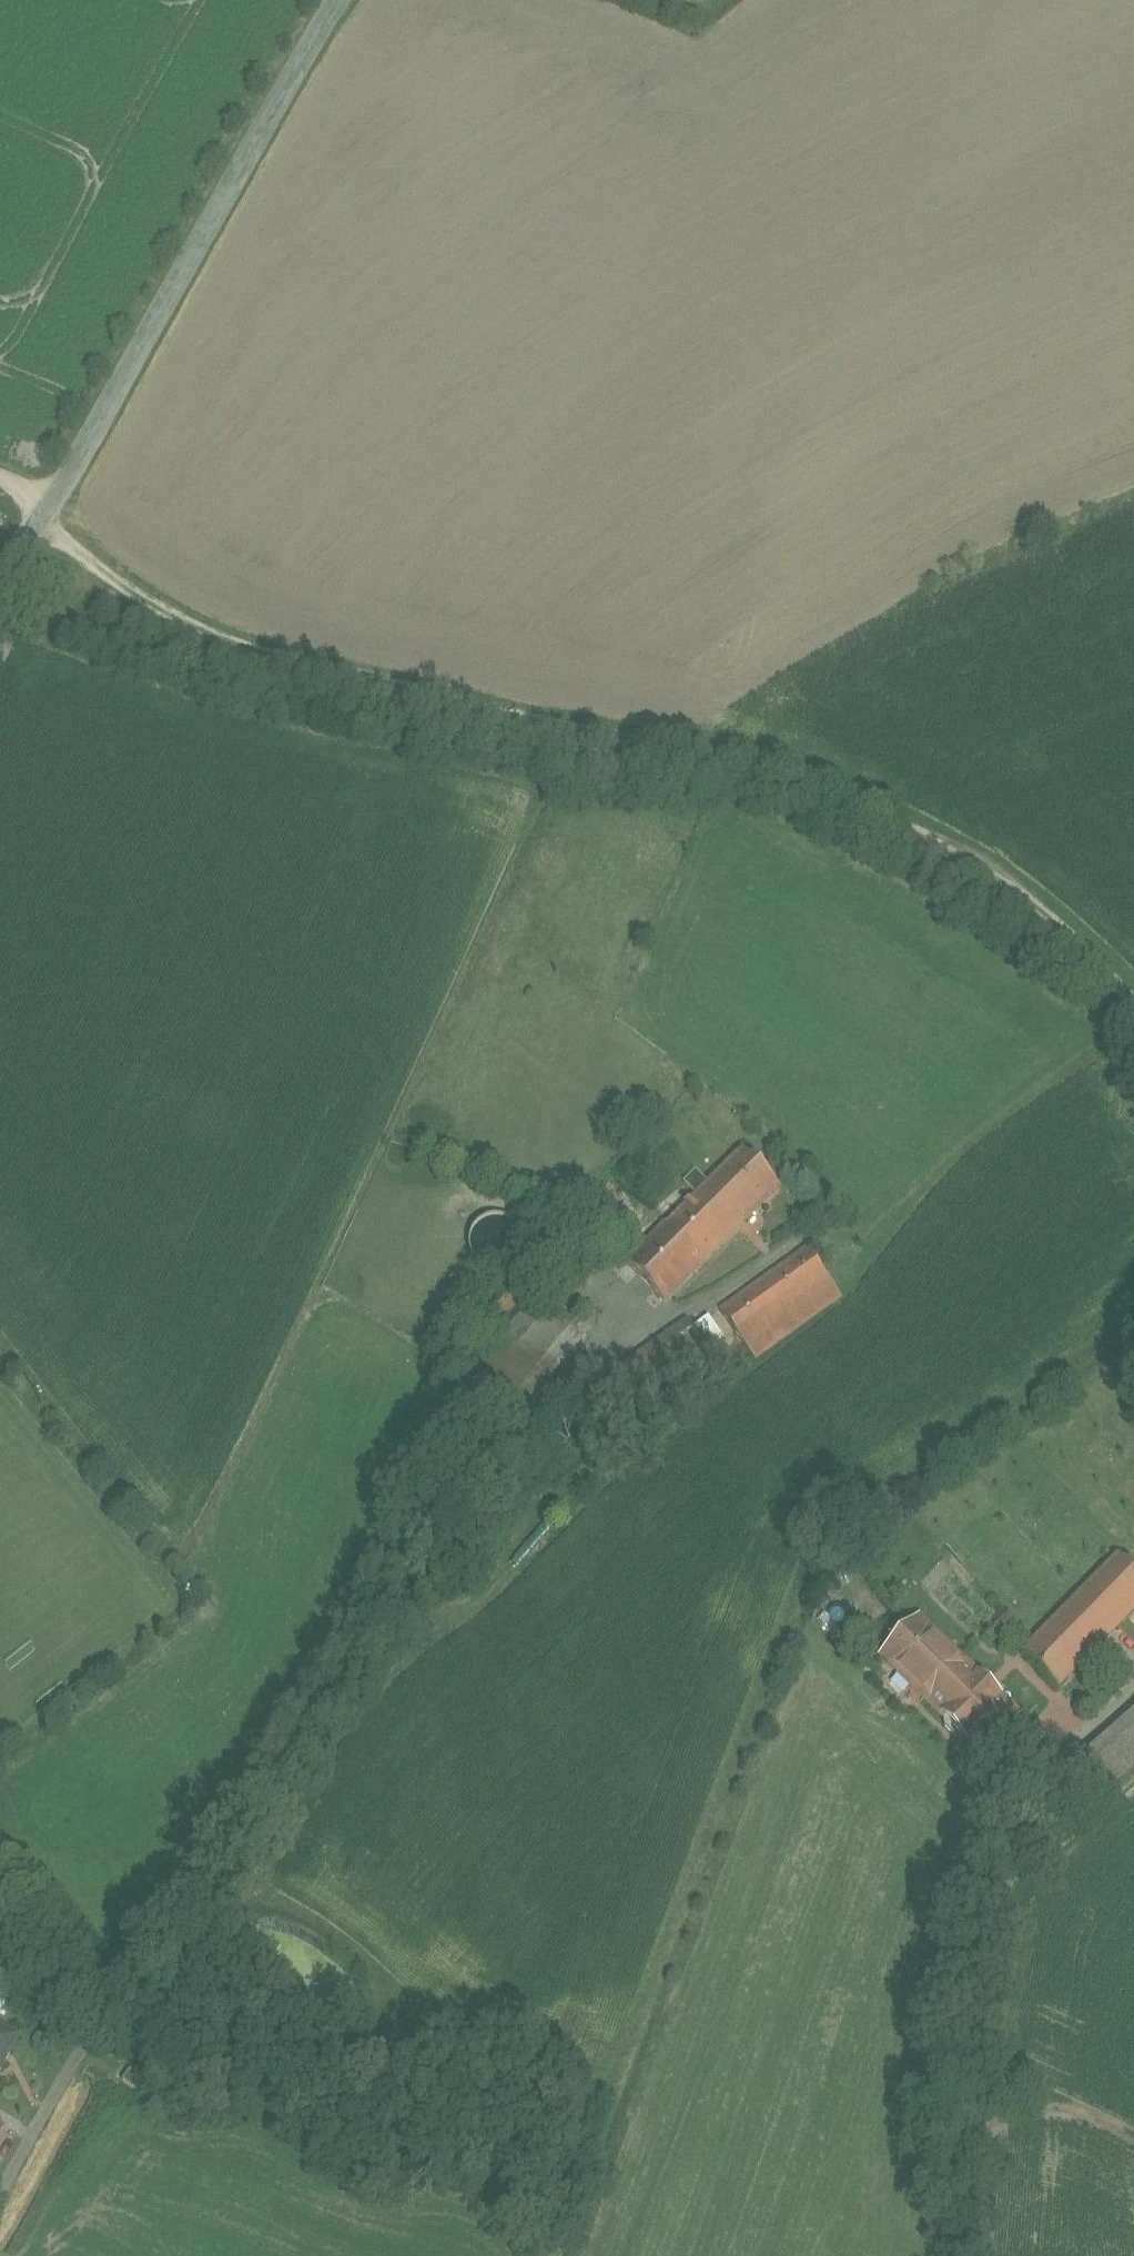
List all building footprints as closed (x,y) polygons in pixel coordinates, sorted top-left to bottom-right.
[(744,1145),(626,1268),(669,1309),(787,1185),(744,1145)] [(507,1272),(515,1267),(520,1260),(523,1251),(523,1242),(521,1233),(515,1226),(507,1221),(498,1218),(489,1219),(480,1223),(473,1229),(469,1238),(468,1247),(470,1256),(474,1264),(481,1270),(489,1273),(498,1274),(507,1272)] [(716,1310),(753,1364),(842,1303),(805,1249),(716,1310)] [(1019,1654),(1061,1697),(1133,1626),(1133,1572),(1118,1557),(1019,1654)] [(995,1630),(1016,1647),(1031,1630),(1010,1612),(995,1630)] [(916,1618),(875,1659),(976,1760),(1017,1720),(916,1618)] [(1107,1796),(1133,1772),(1133,1712),(1077,1764),(1107,1796)] [(16,2039),(0,2030),(0,2070),(16,2039)]
